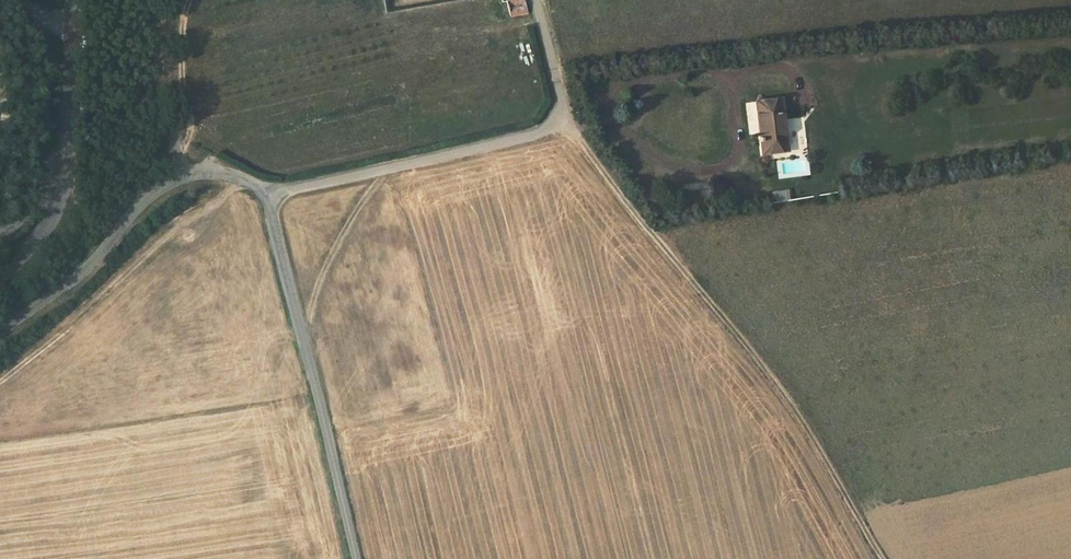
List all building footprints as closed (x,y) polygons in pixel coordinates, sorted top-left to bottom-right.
[(506,0),(511,16),(527,12),(523,0),(508,0),(506,0)] [(873,55),(871,43),(861,45),(862,56),(873,55)] [(787,150),(781,98),(757,101),(760,132),(759,132),(760,141),(762,141),(763,150),(761,151),(762,153),(787,150)]
